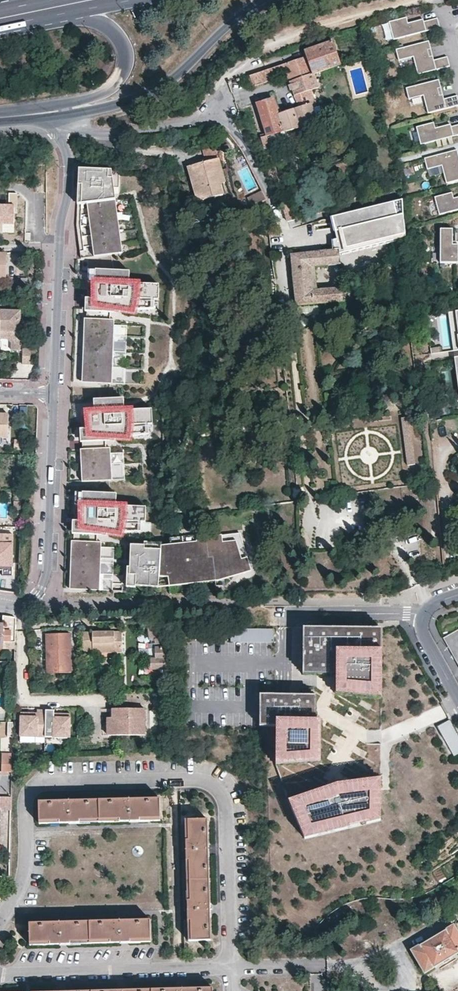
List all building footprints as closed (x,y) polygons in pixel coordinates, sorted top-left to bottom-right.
[(437,28),(435,18),(421,22),(421,20),(405,24),(404,18),(386,23),(391,40),(437,28)] [(260,137),(263,147),(288,140),(285,131),(314,122),(312,117),(308,106),(312,105),(311,102),(312,101),(308,89),(316,87),(311,73),(339,64),(331,41),(303,51),(304,56),(248,75),(251,86),(270,80),(269,77),(286,71),(298,108),(277,114),(272,97),(255,102),(265,135),(260,137)] [(426,41),(394,50),(397,61),(411,57),(415,75),(448,67),(445,57),(432,60),(431,56),(427,57),(426,50),(429,50),(426,41)] [(436,90),(439,89),(437,80),(404,89),(406,100),(420,97),(425,114),(457,106),(455,96),(441,100),(440,96),(437,97),(436,90)] [(316,103),(312,105),(308,106),(312,117),(319,114),(316,103)] [(448,127),(448,125),(433,129),(431,123),(413,128),(418,145),(457,135),(457,125),(448,127)] [(200,149),(203,162),(211,160),(217,184),(223,183),(213,146),(200,149)] [(456,150),(423,158),(426,170),(440,166),(445,184),(457,180),(457,166),(455,159),(457,158),(456,150)] [(203,162),(191,166),(200,200),(220,195),(217,184),(211,160),(203,162)] [(191,166),(186,167),(195,201),(199,200),(191,166)] [(108,171),(80,169),(79,188),(77,228),(81,259),(129,252),(122,200),(119,200),(113,179),(108,179),(108,171)] [(258,191),(244,198),(248,206),(263,199),(258,191)] [(452,198),(451,193),(433,197),(438,215),(457,210),(457,197),(452,198)] [(14,233),(14,213),(17,213),(17,194),(8,194),(8,204),(0,204),(0,233),(14,233)] [(329,239),(331,249),(335,249),(336,253),(402,236),(402,216),(401,197),(328,216),(333,238),(329,239)] [(291,199),(282,201),(287,220),(297,216),(291,199)] [(449,246),(449,242),(449,230),(437,230),(437,264),(457,264),(457,246),(449,246)] [(335,249),(331,249),(287,254),(293,305),(341,301),(339,287),(312,290),(310,266),(337,263),(336,253),(335,249)] [(9,256),(9,272),(25,272),(25,256),(9,256)] [(160,285),(130,284),(130,271),(88,270),(88,282),(94,283),(94,287),(88,286),(84,383),(125,384),(126,371),(148,372),(150,317),(159,318),(160,285)] [(21,310),(0,310),(0,339),(8,339),(11,343),(11,350),(21,350),(21,340),(21,310)] [(449,312),(454,351),(457,350),(457,338),(457,335),(457,311),(449,312)] [(87,417),(81,417),(80,482),(125,480),(124,467),(147,466),(146,443),(154,442),(152,410),(125,411),(124,399),(93,400),(94,412),(87,413),(87,417)] [(0,413),(0,436),(7,436),(8,413),(0,413)] [(402,418),(408,464),(415,463),(409,417),(402,418)] [(24,439),(16,439),(15,448),(23,448),(24,439)] [(24,476),(15,476),(15,489),(23,489),(24,476)] [(75,492),(75,505),(80,505),(80,509),(75,509),(72,590),(129,591),(130,580),(138,581),(140,590),(160,588),(161,548),(161,544),(148,542),(146,507),(130,507),(131,494),(75,492)] [(178,538),(179,545),(161,548),(160,588),(230,579),(230,577),(251,570),(242,540),(244,539),(242,529),(178,538)] [(0,532),(0,565),(11,565),(11,532),(0,532)] [(11,565),(0,565),(0,569),(1,569),(1,575),(11,575),(11,565)] [(16,641),(17,617),(4,615),(3,623),(0,623),(0,640),(3,640),(16,641)] [(166,660),(166,654),(161,641),(153,621),(146,624),(150,639),(152,639),(154,648),(151,650),(152,657),(149,658),(149,660),(166,660)] [(303,628),(303,667),(342,667),(342,687),(382,688),(382,629),(303,628)] [(231,642),(240,642),(274,642),(274,629),(231,629),(231,642)] [(443,637),(447,644),(453,655),(457,664),(457,629),(443,637)] [(123,631),(110,631),(83,631),(84,648),(94,648),(94,651),(112,651),(123,652),(123,631)] [(71,634),(47,634),(47,672),(71,672),(71,634)] [(94,648),(84,648),(84,656),(94,656),(94,651),(94,648)] [(166,667),(166,660),(149,660),(150,671),(163,670),(163,667),(166,667)] [(382,695),(382,688),(342,687),(342,667),(303,667),(303,674),(336,674),(336,695),(382,695)] [(276,726),(275,760),(319,761),(319,726),(314,726),(314,695),(260,695),(259,726),(276,726)] [(320,695),(314,695),(314,726),(319,726),(319,761),(275,760),(275,767),(324,767),(324,720),(319,720),(320,695)] [(45,737),(46,710),(37,710),(38,713),(37,717),(32,716),(32,713),(21,712),(20,736),(45,737)] [(70,738),(71,714),(60,714),(60,717),(54,717),(55,714),(55,710),(46,710),(45,737),(70,738)] [(151,710),(119,711),(119,721),(115,721),(115,737),(152,737),(151,710)] [(438,727),(454,756),(457,754),(457,735),(449,720),(438,727)] [(2,770),(12,770),(12,756),(12,751),(2,751),(2,770)] [(288,800),(291,807),(339,792),(381,786),(381,778),(337,784),(288,800)] [(381,820),(381,786),(339,792),(291,807),(305,839),(381,820)] [(11,795),(0,795),(0,804),(1,808),(11,808),(11,795)] [(69,797),(40,798),(41,822),(160,818),(160,795),(132,796),(69,797)] [(208,817),(185,818),(188,939),(211,939),(210,909),(209,849),(208,817)] [(150,917),(30,921),(30,944),(62,943),(124,941),(151,941),(150,917)] [(411,949),(424,972),(457,951),(457,931),(453,923),(411,949)]
